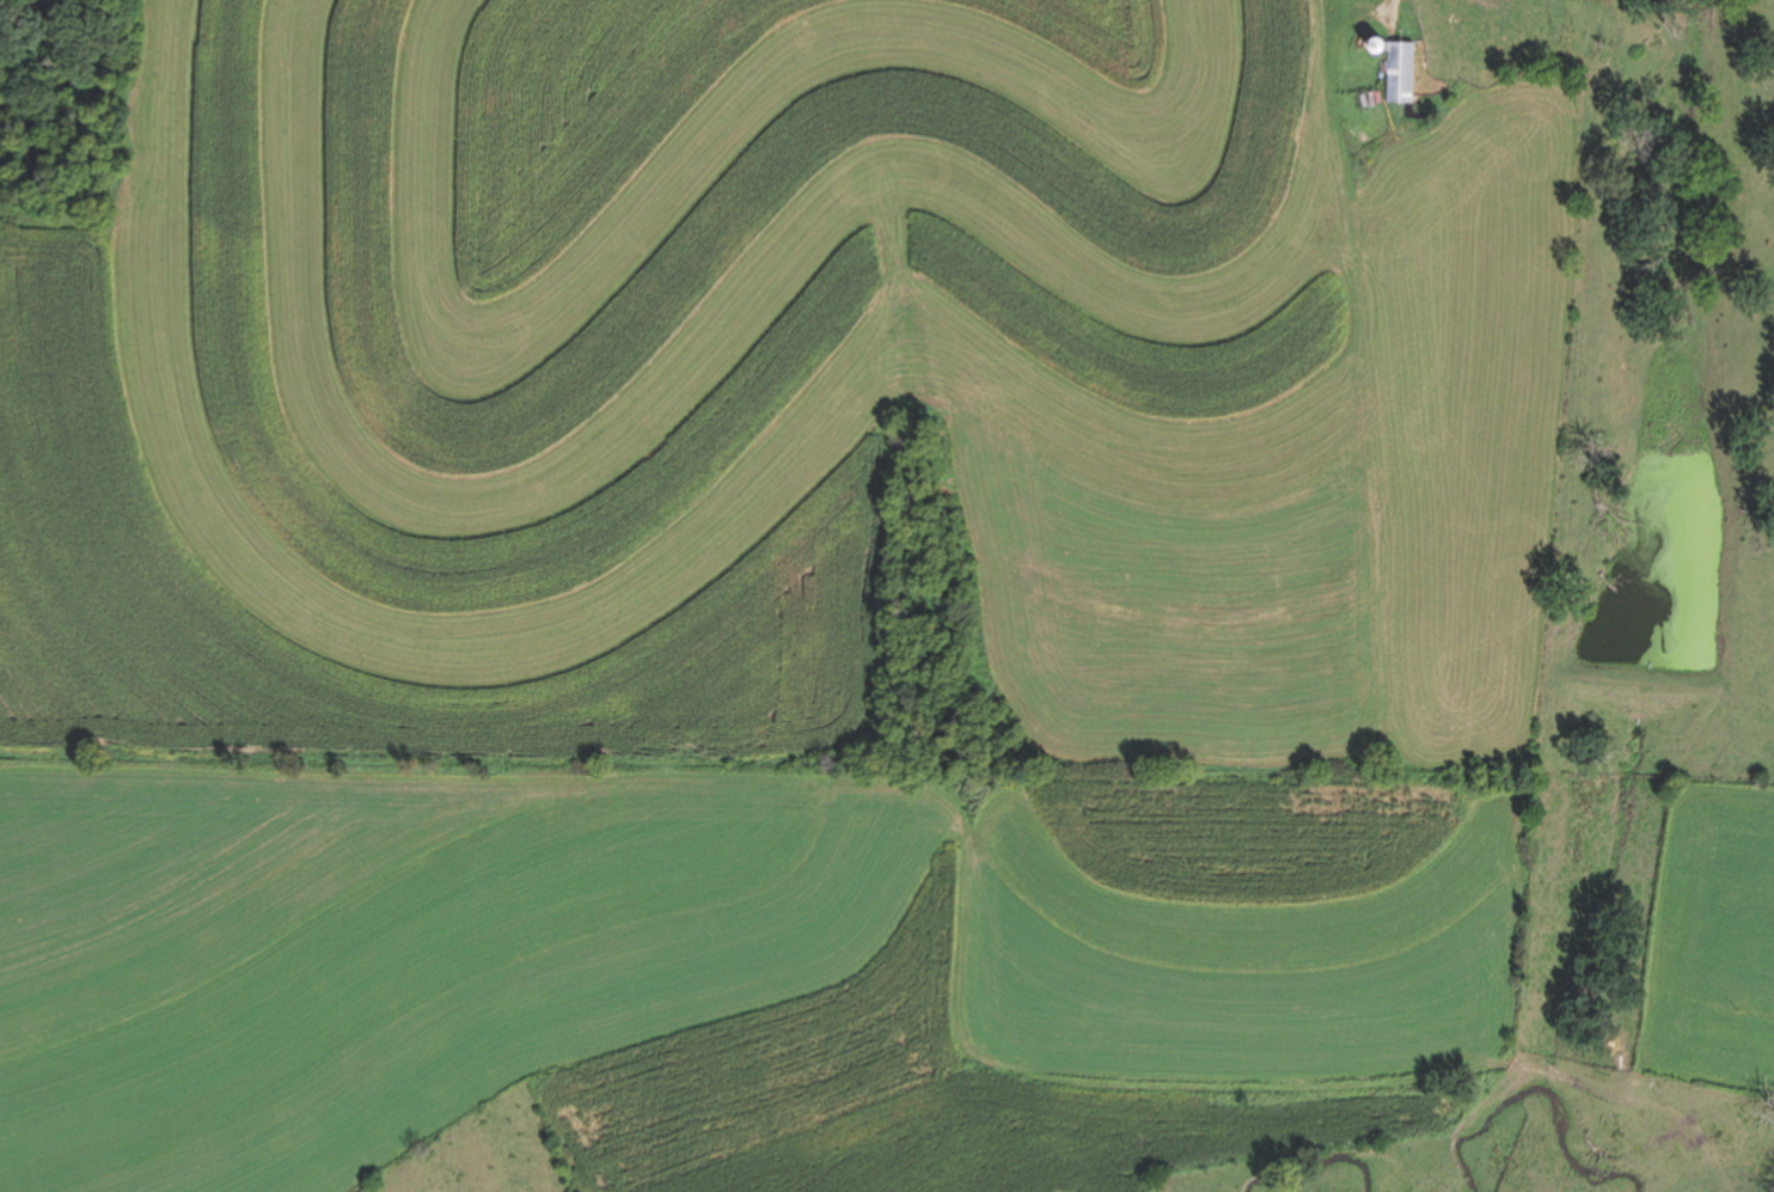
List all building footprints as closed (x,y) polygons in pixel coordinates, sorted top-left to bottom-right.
[(1413,43),(1387,43),(1387,103),(1413,103),(1413,43)]
